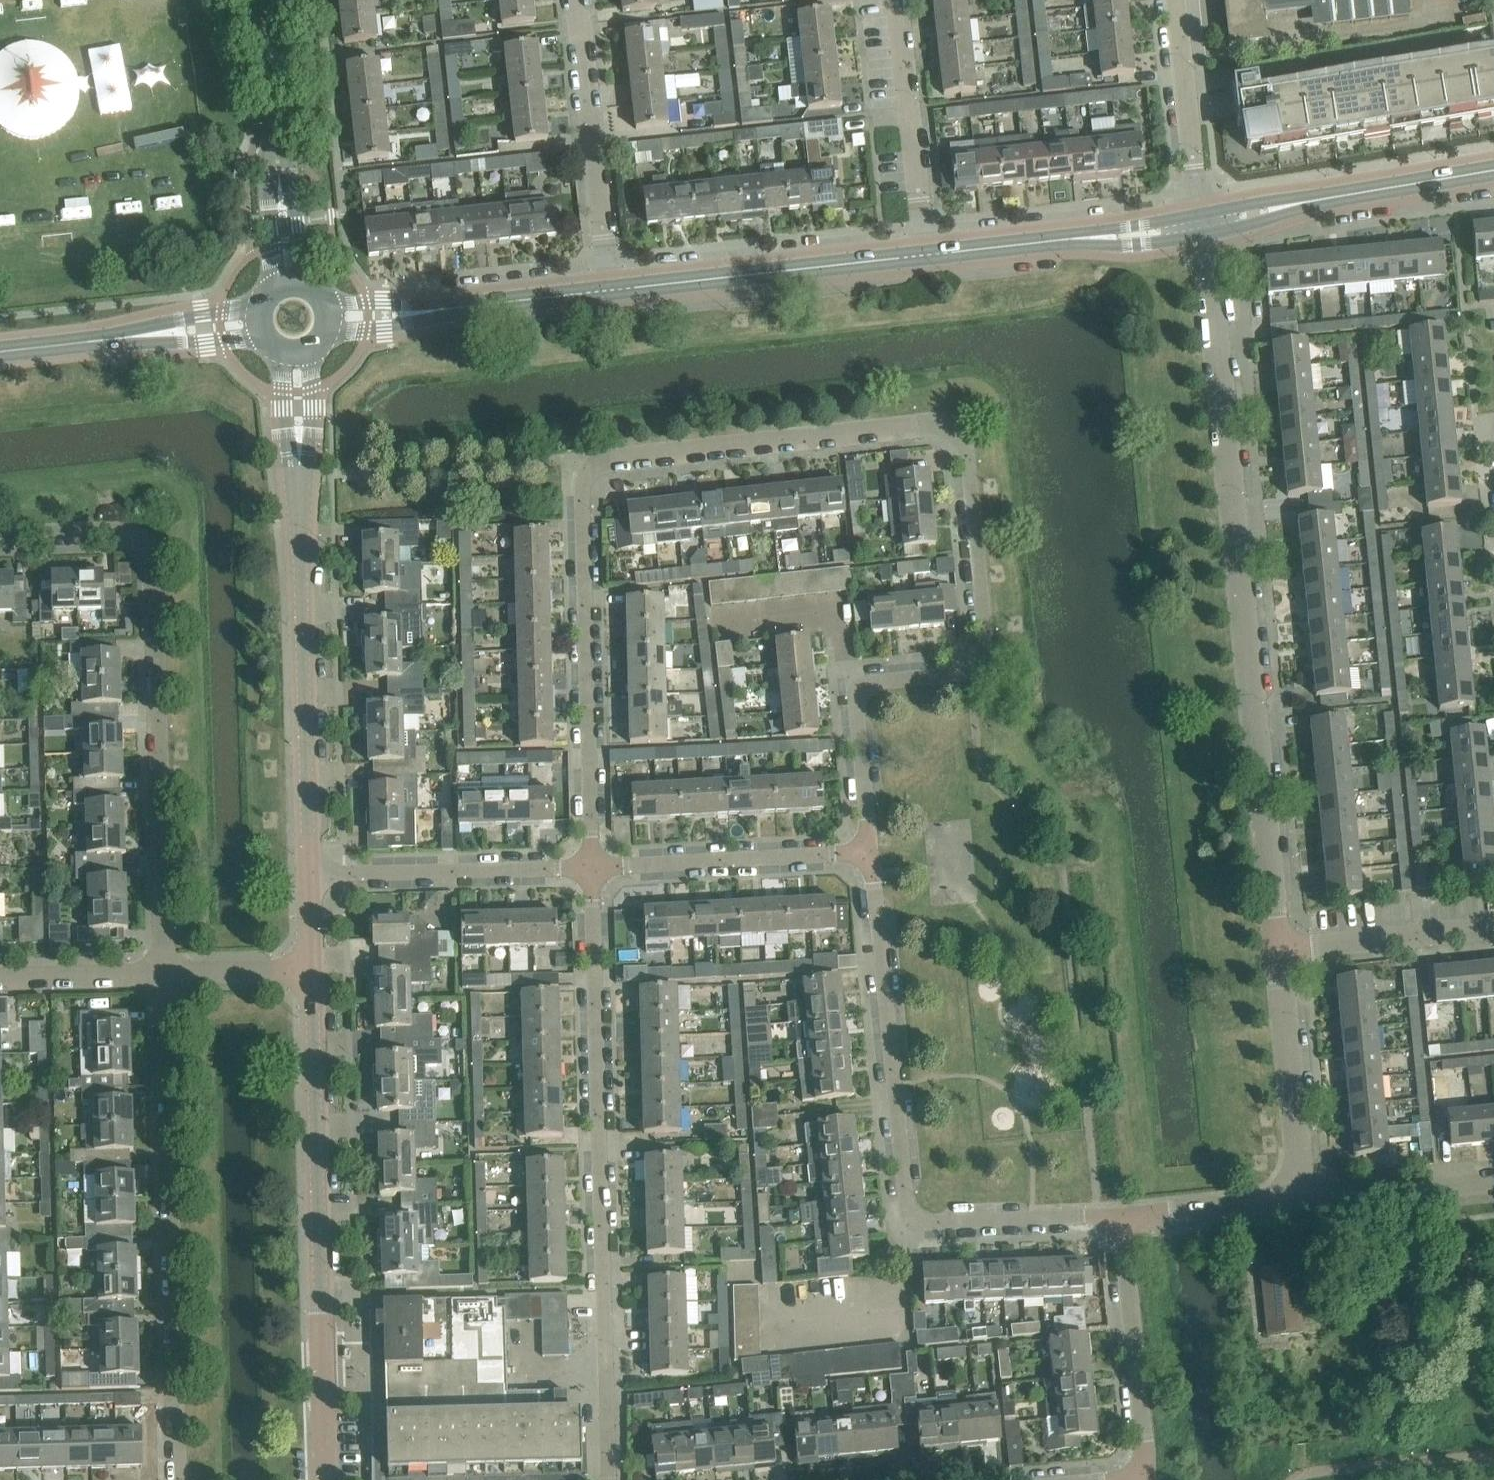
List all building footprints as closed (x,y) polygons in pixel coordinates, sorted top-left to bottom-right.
[(373,0),(340,0),(342,19),(375,16),(373,0)] [(439,9),(451,7),(451,0),(438,0),(439,9)] [(500,2),(502,26),(534,22),(532,0),(517,0),(500,2)] [(623,12),(655,8),(654,0),(622,0),(623,12)] [(694,12),(723,9),(722,0),(693,0),(694,12)] [(965,0),(933,0),(936,24),(968,20),(965,0)] [(1028,13),(1027,0),(1014,0),(1016,15),(1028,13)] [(1033,12),(1046,11),(1044,0),(1032,0),(1033,12)] [(1230,46),(1267,42),(1264,14),(1262,0),(1224,0),(1230,46)] [(1312,8),(1314,28),(1409,16),(1408,0),(1262,0),(1264,14),(1312,8)] [(1086,30),(1128,25),(1126,2),(1094,5),(1083,7),(1086,30)] [(476,36),(474,20),(456,22),(455,14),(452,14),(451,7),(439,9),(441,24),(443,40),(476,36)] [(801,38),(832,35),(830,11),(798,15),(801,38)] [(1046,11),(1033,12),(1036,36),(1048,34),(1046,11)] [(1019,38),(1031,37),(1028,13),(1016,15),(1019,38)] [(728,47),(724,14),(680,19),(682,32),(713,28),(715,48),(728,47)] [(435,15),(423,16),(425,33),(437,31),(435,15)] [(344,43),(378,39),(375,16),(342,19),(344,43)] [(936,24),(939,47),(982,43),(982,42),(970,43),(968,20),(936,24)] [(742,21),(730,22),(733,46),(745,45),(742,22),(742,21)] [(1128,25),(1086,30),(1086,31),(1097,30),(1099,52),(1131,49),(1128,25)] [(657,30),(626,34),(628,58),(660,54),(660,55),(669,53),(667,40),(658,41),(657,30)] [(1048,34),(1036,36),(1039,59),(1051,58),(1048,34)] [(835,59),(832,35),(801,38),(803,62),(835,59)] [(1031,37),(1019,38),(1021,53),(1021,62),(1034,61),(1031,37)] [(973,68),(985,66),(982,43),(939,47),(941,71),(973,68)] [(536,44),(517,46),(504,48),(507,71),(539,68),(536,44)] [(745,45),(733,46),(736,70),(748,69),(745,45)] [(728,47),(715,48),(718,72),(730,71),(728,47)] [(1131,49),(1099,52),(1102,78),(1134,74),(1131,49)] [(447,78),(459,77),(457,52),(444,54),(447,78)] [(439,54),(427,56),(430,80),(442,79),(439,54)] [(660,54),(628,58),(631,82),(663,78),(660,55),(660,54)] [(1230,81),(1238,127),(1243,126),(1247,149),(1275,144),(1276,152),(1293,149),(1291,141),(1303,139),(1304,147),(1321,144),(1320,136),(1331,134),(1333,142),(1350,140),(1348,131),(1360,129),(1361,138),(1365,137),(1364,136),(1363,129),(1388,125),(1389,132),(1388,132),(1389,133),(1392,132),(1391,124),(1403,122),(1404,130),(1421,128),(1419,119),(1431,118),(1433,126),(1449,123),(1448,115),(1460,113),(1461,121),(1478,118),(1476,110),(1488,108),(1489,116),(1493,115),(1493,57),(1258,96),(1255,77),(1230,81)] [(1051,58),(1039,59),(1043,92),(1067,90),(1065,77),(1053,78),(1051,58)] [(806,85),(792,87),(791,87),(791,88),(838,83),(835,59),(803,62),(806,85)] [(382,85),(380,61),(347,65),(349,89),(382,85)] [(1034,61),(1021,62),(1024,86),(1036,85),(1034,61)] [(539,68),(507,71),(509,95),(542,92),(539,68)] [(976,92),(973,68),(941,71),(944,95),(976,92)] [(748,69),(736,70),(738,94),(750,92),(748,69)] [(730,71),(718,72),(721,96),(733,95),(730,71)] [(450,102),(462,101),(459,77),(447,78),(450,102)] [(663,78),(631,82),(633,106),(665,102),(664,89),(663,78)] [(442,79),(430,80),(433,104),(444,102),(442,79)] [(793,100),(807,99),(808,110),(840,107),(838,83),(791,88),(793,100)] [(382,85),(349,89),(352,113),(385,109),(382,85)] [(1111,91),(1112,102),(1137,99),(1135,88),(1111,91)] [(1087,93),(1088,94),(1090,94),(1090,99),(1086,99),(1087,105),(1112,102),(1111,91),(1087,93)] [(542,92),(509,95),(512,119),(545,116),(542,92)] [(750,92),(738,94),(742,125),(773,122),(772,107),(760,109),(759,100),(751,101),(750,92)] [(1064,96),(1065,107),(1087,105),(1086,99),(1090,99),(1090,94),(1088,94),(1087,93),(1064,96)] [(733,95),(721,96),(723,115),(713,116),(714,128),(736,125),(733,95)] [(1065,107),(1064,96),(1040,99),(1042,99),(1043,104),(1039,104),(1040,110),(1065,107)] [(1040,99),(1017,101),(1018,112),(1040,110),(1039,104),(1043,104),(1042,99),(1040,99)] [(453,126),(464,125),(462,101),(450,102),(453,126)] [(1018,112),(1017,101),(993,104),(995,104),(996,109),(992,110),(992,115),(1018,112)] [(444,102),(433,104),(434,119),(435,128),(447,126),(444,102)] [(665,102),(633,106),(636,130),(668,126),(665,102)] [(970,106),(971,118),(992,115),(992,110),(996,109),(995,104),(993,104),(970,106)] [(945,109),(947,120),(971,118),(970,106),(945,109)] [(385,109),(352,113),(355,137),(388,133),(385,109)] [(545,116),(512,119),(515,143),(527,142),(547,140),(545,116)] [(842,121),(827,122),(828,133),(829,139),(829,142),(844,141),(844,136),(842,121)] [(803,125),(805,140),(805,141),(818,140),(829,139),(828,133),(827,122),(803,125)] [(455,149),(467,148),(464,125),(453,126),(455,149)] [(805,140),(803,125),(781,127),(782,133),(778,134),(779,138),(781,138),(782,143),(805,140)] [(1115,127),(1120,173),(1145,170),(1139,125),(1115,127)] [(447,126),(435,128),(438,151),(450,150),(447,126)] [(756,130),(756,133),(757,141),(779,138),(778,134),(782,133),(781,127),(756,130)] [(1097,181),(1113,180),(1112,173),(1120,173),(1115,127),(1115,130),(1092,133),(1093,142),(1097,181)] [(732,133),(730,133),(731,139),(735,139),(735,144),(757,141),(756,133),(756,130),(732,133)] [(1082,183),(1097,181),(1093,142),(1080,144),(1079,131),(1068,132),(1073,178),(1081,177),(1082,183)] [(1056,147),(1046,148),(1050,180),(1073,178),(1068,132),(1055,133),(1056,147)] [(388,133),(355,137),(357,161),(390,157),(388,133)] [(735,144),(735,139),(731,139),(730,133),(709,135),(710,147),(735,144)] [(685,138),(683,138),(684,144),(688,144),(688,149),(710,147),(709,135),(685,138)] [(1034,149),(1033,136),(1021,137),(1026,183),(1050,180),(1046,148),(1034,149)] [(1021,137),(997,140),(1002,186),(1026,183),(1021,137)] [(661,141),(663,152),(688,149),(688,144),(684,144),(683,138),(661,141)] [(818,140),(805,141),(807,162),(808,174),(812,207),(821,206),(822,212),(843,209),(841,191),(835,191),(833,172),(831,159),(820,160),(818,140)] [(997,140),(974,143),(979,188),(1002,186),(997,140)] [(637,143),(639,155),(651,153),(652,163),(664,162),(663,152),(661,141),(637,143)] [(639,155),(637,143),(621,145),(622,156),(639,155)] [(974,143),(950,146),(951,158),(953,172),(954,187),(955,191),(979,188),(974,143)] [(525,156),(527,174),(551,171),(549,154),(525,156)] [(503,158),(504,163),(500,164),(500,170),(518,168),(517,156),(503,158)] [(503,158),(486,160),(487,172),(500,170),(500,164),(504,163),(503,158)] [(452,164),(453,169),(453,175),(470,174),(468,162),(452,164)] [(430,166),(431,178),(433,178),(433,183),(445,182),(444,165),(430,166)] [(760,167),(760,171),(761,180),(765,212),(789,210),(785,177),(775,178),(773,165),(760,167)] [(430,166),(407,169),(409,180),(431,178),(430,166)] [(407,169),(383,172),(384,183),(385,188),(409,185),(409,180),(407,169)] [(953,172),(940,174),(942,188),(954,187),(953,172)] [(374,173),(359,174),(360,186),(361,186),(375,184),(374,173)] [(808,174),(785,177),(789,210),(812,207),(808,174)] [(667,190),(666,177),(652,178),(654,191),(643,193),(647,226),(671,223),(667,190)] [(765,212),(761,180),(738,182),(742,221),(754,220),(756,215),(755,213),(765,212)] [(742,221),(738,182),(714,185),(718,218),(727,217),(727,218),(730,222),(742,221)] [(694,220),(718,218),(714,185),(691,187),(694,220)] [(667,190),(671,223),(694,220),(691,187),(667,190)] [(542,192),(529,194),(534,238),(558,235),(554,203),(543,204),(542,192)] [(529,194),(505,197),(507,208),(510,241),(534,238),(529,194)] [(463,246),(459,213),(458,201),(434,204),(439,249),(463,246)] [(439,249),(434,204),(411,206),(416,251),(439,249)] [(416,251),(411,206),(387,208),(392,254),(416,251)] [(364,224),(368,257),(392,254),(387,208),(375,209),(377,222),(364,224)] [(510,241),(507,208),(483,211),(487,243),(510,241)] [(487,243),(483,211),(459,213),(463,246),(487,243)] [(1475,260),(1493,258),(1493,224),(1472,226),(1475,260)] [(1445,277),(1441,243),(1416,246),(1419,279),(1445,277)] [(1419,279),(1416,246),(1391,248),(1394,282),(1419,279)] [(1369,284),(1394,282),(1391,248),(1365,251),(1369,284)] [(1343,287),(1369,284),(1365,251),(1340,253),(1343,287)] [(1318,289),(1343,287),(1340,253),(1315,256),(1318,289)] [(1289,258),(1293,292),(1318,289),(1315,256),(1289,258)] [(1293,292),(1289,258),(1264,261),(1268,295),(1293,292)] [(1487,302),(1493,301),(1493,291),(1478,293),(1479,302),(1487,302)] [(1295,311),(1286,312),(1286,309),(1269,312),(1272,338),(1297,336),(1295,311)] [(1423,313),(1424,322),(1449,320),(1448,310),(1423,313)] [(1321,323),(1297,326),(1295,311),(1297,336),(1322,333),(1321,323)] [(1397,315),(1398,325),(1424,322),(1423,313),(1397,315)] [(1372,318),(1373,328),(1398,325),(1397,315),(1372,318)] [(1347,321),(1348,330),(1373,328),(1372,318),(1347,321)] [(1347,321),(1321,323),(1322,333),(1348,330),(1347,321)] [(1446,352),(1443,327),(1409,330),(1412,356),(1446,352)] [(1363,361),(1373,360),(1370,334),(1360,334),(1363,361)] [(1355,335),(1345,336),(1348,362),(1358,361),(1355,335)] [(1309,366),(1306,341),(1273,344),(1275,369),(1309,366)] [(1446,352),(1412,356),(1414,381),(1448,377),(1446,352)] [(1366,386),(1375,385),(1373,360),(1363,361),(1366,386)] [(1350,388),(1360,387),(1358,361),(1348,362),(1350,388)] [(1312,391),(1309,366),(1275,369),(1278,395),(1312,391)] [(1451,403),(1448,377),(1414,381),(1417,406),(1451,403)] [(1368,411),(1378,410),(1375,385),(1366,386),(1368,411)] [(1360,387),(1350,388),(1353,413),(1363,412),(1360,387)] [(1312,391),(1278,395),(1280,420),(1314,417),(1312,391)] [(1453,428),(1451,403),(1417,406),(1419,432),(1453,428)] [(1371,436),(1381,435),(1378,410),(1368,411),(1371,436)] [(1355,438),(1365,437),(1363,412),(1353,413),(1355,438)] [(1314,417),(1280,420),(1283,446),(1317,442),(1314,417)] [(1453,428),(1419,432),(1422,457),(1456,453),(1453,428)] [(1373,462),(1383,461),(1381,435),(1371,436),(1373,462)] [(1358,464),(1368,463),(1365,437),(1355,438),(1358,464)] [(1319,467),(1317,442),(1283,446),(1285,471),(1319,467)] [(1424,482),(1458,479),(1456,453),(1422,457),(1424,482)] [(1376,487),(1386,486),(1384,473),(1391,472),(1390,460),(1383,461),(1373,462),(1376,487)] [(1358,501),(1372,500),(1368,463),(1358,464),(1360,488),(1357,488),(1358,501)] [(1319,467),(1285,471),(1288,496),(1308,494),(1309,506),(1341,503),(1341,502),(1333,503),(1332,490),(1322,491),(1319,467)] [(931,497),(928,472),(885,477),(886,490),(887,501),(931,497)] [(863,478),(847,480),(850,504),(861,502),(866,502),(863,478)] [(1458,479),(1424,482),(1427,507),(1461,504),(1458,479)] [(820,516),(845,513),(841,482),(817,485),(820,516)] [(797,519),(820,516),(817,485),(793,487),(798,529),(797,519)] [(1386,486),(1376,487),(1378,512),(1388,511),(1386,486)] [(798,529),(793,487),(770,490),(774,532),(798,529)] [(763,533),(774,532),(770,490),(746,492),(750,524),(761,523),(763,533)] [(746,492),(723,495),(727,538),(751,535),(750,524),(746,492)] [(723,495),(699,498),(702,529),(704,540),(727,538),(723,495)] [(933,520),(931,497),(887,501),(890,525),(933,520)] [(691,531),(702,529),(699,498),(675,500),(680,544),(680,543),(680,542),(692,541),(691,531)] [(680,544),(675,500),(652,503),(655,534),(657,546),(680,544)] [(1365,538),(1375,536),(1372,500),(1358,501),(1359,513),(1363,512),(1365,538)] [(853,528),(862,527),(864,527),(861,502),(850,504),(853,528)] [(616,526),(609,527),(611,539),(617,538),(618,550),(638,548),(643,548),(642,535),(655,534),(652,503),(628,506),(629,521),(615,522),(616,525),(616,526)] [(1334,541),(1332,517),(1342,516),(1341,503),(1309,506),(1310,518),(1298,519),(1301,545),(1334,541)] [(904,548),(935,545),(933,520),(890,525),(892,537),(902,536),(904,548)] [(419,521),(389,522),(389,537),(363,537),(364,565),(412,564),(411,548),(420,548),(419,521)] [(470,526),(459,527),(460,557),(471,557),(470,533),(470,526)] [(864,527),(862,527),(853,528),(855,552),(867,551),(864,527)] [(1455,529),(1436,531),(1422,532),(1424,557),(1458,554),(1455,529)] [(516,556),(547,555),(547,531),(515,532),(516,556)] [(1383,562),(1393,561),(1390,535),(1381,536),(1383,562)] [(1368,563),(1378,562),(1375,536),(1365,538),(1368,563)] [(1334,541),(1301,545),(1303,570),(1337,566),(1334,541)] [(849,550),(832,552),(834,563),(850,561),(849,550)] [(817,553),(801,555),(801,557),(799,557),(799,562),(803,562),(803,567),(818,565),(818,564),(817,553)] [(1461,579),(1458,554),(1424,557),(1427,583),(1461,579)] [(548,579),(547,555),(516,556),(516,580),(548,579)] [(803,567),(803,562),(799,562),(799,557),(801,557),(801,555),(785,557),(786,569),(803,567)] [(953,556),(937,558),(939,573),(955,571),(953,556)] [(471,557),(460,557),(460,581),(472,581),(471,565),(471,557)] [(754,560),(730,562),(731,575),(755,572),(754,560)] [(911,562),(912,571),(915,571),(915,574),(930,572),(929,561),(911,562)] [(1386,587),(1396,586),(1393,561),(1383,562),(1386,587)] [(731,575),(730,562),(706,565),(707,568),(704,568),(705,573),(708,573),(709,577),(731,575)] [(915,574),(915,571),(912,571),(911,562),(896,564),(898,575),(915,574)] [(1371,589),(1381,588),(1378,562),(1368,563),(1371,589)] [(412,564),(364,565),(365,593),(384,593),(391,593),(391,607),(421,606),(420,564),(412,564)] [(707,568),(706,565),(683,567),(684,580),(709,577),(708,573),(705,573),(704,568),(707,568)] [(889,565),(880,566),(882,582),(891,581),(889,565)] [(1339,592),(1337,566),(1303,570),(1306,595),(1339,592)] [(684,580),(683,567),(659,570),(660,572),(657,573),(658,578),(661,577),(662,582),(684,580)] [(852,591),(849,569),(849,567),(838,569),(840,592),(852,591)] [(838,569),(826,570),(828,593),(840,592),(838,569)] [(659,570),(638,572),(640,585),(662,582),(661,577),(658,578),(657,573),(660,572),(659,570)] [(826,570),(814,571),(817,594),(828,593),(826,570)] [(814,571),(802,573),(805,596),(817,594),(814,571)] [(52,591),(39,591),(40,601),(40,611),(40,624),(54,623),(54,610),(78,610),(77,572),(52,573),(52,591)] [(103,572),(77,572),(78,610),(97,609),(102,609),(102,622),(117,621),(116,589),(103,590),(103,575),(103,572)] [(802,573),(795,573),(791,574),(793,597),(805,596),(802,573)] [(26,592),(14,592),(13,574),(0,574),(0,614),(13,613),(13,624),(27,624),(26,592)] [(791,574),(779,575),(781,598),(793,597),(791,574)] [(779,575),(767,576),(770,600),(781,598),(779,575)] [(767,576),(755,578),(758,601),(770,600),(767,576)] [(758,601),(755,578),(744,579),(746,602),(758,601)] [(517,603),(549,603),(548,579),(516,580),(517,603)] [(744,579),(732,580),(734,604),(746,602),(744,579)] [(1463,605),(1461,579),(1427,583),(1429,608),(1463,605)] [(732,580),(720,582),(723,605),(734,604),(732,580)] [(472,581),(460,581),(461,605),(472,605),(472,581)] [(723,605),(720,582),(708,583),(711,606),(723,605)] [(953,587),(940,588),(939,583),(915,586),(916,596),(919,628),(944,626),(942,612),(955,611),(953,587)] [(1388,612),(1398,611),(1396,586),(1386,587),(1388,612)] [(1339,592),(1306,595),(1308,620),(1342,617),(1339,592)] [(696,621),(706,620),(703,595),(694,596),(696,621)] [(919,628),(916,596),(893,599),(896,630),(919,628)] [(627,623),(664,622),(663,598),(626,598),(627,623)] [(896,630),(893,599),(868,601),(868,602),(853,604),(855,623),(870,621),(872,633),(896,630)] [(549,603),(517,603),(517,627),(549,626),(549,603)] [(473,628),(472,605),(461,605),(462,629),(473,628)] [(1466,630),(1463,605),(1429,608),(1432,633),(1466,630)] [(386,621),(366,622),(366,650),(401,649),(422,648),(422,632),(422,622),(427,621),(427,606),(421,606),(391,607),(392,621),(386,621)] [(1308,620),(1311,646),(1345,642),(1342,617),(1308,620)] [(709,644),(706,620),(696,621),(699,645),(709,644)] [(664,646),(664,622),(627,623),(628,647),(664,646)] [(550,650),(549,626),(517,627),(518,651),(550,650)] [(473,628),(462,629),(462,652),(473,652),(473,644),(473,628)] [(1435,659),(1468,655),(1466,630),(1432,633),(1435,659)] [(102,653),(102,640),(79,640),(78,632),(70,632),(70,654),(82,654),(83,679),(121,678),(120,653),(102,653)] [(810,661),(808,637),(776,641),(778,664),(810,661)] [(1394,663),(1403,662),(1401,637),(1391,637),(1394,663)] [(1378,665),(1388,664),(1386,638),(1376,639),(1378,665)] [(718,671),(730,669),(730,667),(734,666),(731,642),(715,644),(718,671)] [(1347,668),(1345,642),(1311,646),(1313,671),(1347,668)] [(702,669),(712,668),(709,644),(699,645),(702,669)] [(665,670),(664,646),(628,647),(628,671),(665,670)] [(367,677),(387,677),(393,677),(393,691),(423,690),(423,664),(401,664),(401,649),(366,650),(367,677)] [(550,650),(518,651),(519,675),(550,674),(550,650)] [(473,652),(462,652),(463,676),(474,676),(473,660),(473,652)] [(1471,681),(1468,655),(1435,659),(1437,684),(1471,681)] [(810,661),(778,664),(780,688),(813,685),(810,661)] [(1396,688),(1406,687),(1403,662),(1394,663),(1396,688)] [(1391,689),(1388,664),(1378,665),(1381,690),(1391,689)] [(705,693),(715,692),(712,668),(702,669),(705,693)] [(721,694),(733,693),(733,690),(747,688),(745,668),(730,670),(730,669),(718,671),(721,694)] [(1347,668),(1313,671),(1316,696),(1350,693),(1347,668)] [(28,669),(28,670),(29,695),(37,695),(36,669),(28,669)] [(665,694),(665,670),(628,671),(629,695),(665,694)] [(550,674),(519,675),(519,698),(519,699),(551,698),(550,674)] [(463,700),(474,700),(474,676),(463,676),(463,700)] [(111,704),(122,704),(121,678),(83,679),(83,705),(72,705),(72,716),(64,717),(112,716),(111,704)] [(1473,706),(1471,681),(1437,684),(1440,709),(1473,706)] [(813,685),(780,688),(783,712),(815,708),(813,685)] [(1396,688),(1399,714),(1409,712),(1406,687),(1396,688)] [(394,705),(388,705),(368,706),(369,734),(403,733),(402,717),(424,716),(423,690),(393,691),(394,705)] [(708,717),(718,716),(715,692),(705,693),(708,717)] [(724,718),(736,717),(733,693),(721,694),(724,718)] [(666,718),(665,694),(629,695),(629,719),(666,718)] [(30,720),(38,720),(37,695),(29,695),(30,720)] [(551,698),(519,699),(520,723),(552,722),(551,698)] [(464,724),(475,723),(474,700),(463,700),(464,724)] [(783,712),(785,736),(818,733),(815,708),(783,712)] [(1386,739),(1396,738),(1393,712),(1383,713),(1386,739)] [(123,753),(122,728),(104,728),(104,717),(112,717),(112,716),(64,717),(65,730),(72,730),(84,730),(85,754),(123,753)] [(708,717),(710,740),(720,739),(718,716),(708,717)] [(736,717),(724,718),(726,739),(738,738),(736,717)] [(64,727),(64,718),(49,718),(50,728),(64,727)] [(666,718),(629,719),(630,744),(667,743),(666,718)] [(1344,718),(1330,719),(1310,721),(1313,747),(1347,743),(1344,718)] [(1441,721),(1442,734),(1450,733),(1453,758),(1486,754),(1484,729),(1472,730),(1471,718),(1441,721)] [(38,720),(30,720),(30,745),(38,745),(38,720)] [(552,722),(520,723),(520,746),(520,747),(552,746),(552,745),(552,722)] [(475,723),(464,724),(464,748),(476,748),(475,723)] [(403,733),(369,734),(369,762),(373,762),(395,761),(396,776),(416,775),(418,775),(426,775),(425,748),(415,748),(415,732),(403,733)] [(1414,762),(1411,736),(1401,737),(1404,763),(1414,762)] [(1389,764),(1398,764),(1396,738),(1386,739),(1389,764)] [(796,742),(797,753),(819,751),(818,740),(796,742)] [(797,753),(796,742),(772,743),(773,754),(797,753)] [(748,744),(749,755),(773,754),(772,743),(748,744)] [(1349,768),(1347,743),(1313,747),(1316,772),(1349,768)] [(31,770),(39,769),(38,745),(30,745),(31,770)] [(701,758),(725,757),(725,746),(701,747),(701,758)] [(701,758),(701,747),(677,748),(677,760),(701,758)] [(653,749),(654,761),(677,760),(677,748),(653,749)] [(654,761),(653,749),(630,751),(631,762),(654,761)] [(528,753),(529,764),(553,763),(552,752),(528,753)] [(74,793),(106,792),(114,792),(114,779),(124,779),(123,753),(85,754),(85,770),(79,770),(79,778),(74,779),(74,793)] [(505,765),(504,753),(480,754),(481,765),(505,765)] [(504,753),(505,765),(529,764),(528,753),(504,753)] [(480,754),(459,754),(456,755),(457,766),(481,765),(480,754)] [(1486,754),(1453,758),(1455,783),(1489,780),(1486,754)] [(1414,762),(1404,763),(1406,788),(1416,787),(1414,762)] [(1398,764),(1389,764),(1391,790),(1401,789),(1398,764)] [(738,782),(727,783),(728,815),(752,814),(750,781),(750,782),(749,766),(737,766),(738,782)] [(1349,768),(1316,772),(1318,797),(1352,794),(1349,768)] [(39,769),(31,770),(32,795),(40,795),(39,769)] [(374,786),(370,786),(371,812),(414,810),(419,810),(418,790),(418,775),(416,775),(396,776),(374,776),(374,786)] [(800,811),(824,810),(822,778),(798,779),(800,811)] [(776,812),(800,811),(798,779),(774,780),(776,812)] [(752,814),(776,812),(774,780),(750,781),(752,814)] [(1489,780),(1455,783),(1458,808),(1491,805),(1489,780)] [(727,783),(703,784),(705,816),(728,815),(727,783)] [(681,818),(705,816),(703,784),(679,785),(681,818)] [(657,819),(681,818),(679,785),(655,787),(657,819)] [(655,787),(631,788),(633,820),(657,819),(655,787)] [(1416,787),(1406,788),(1409,813),(1419,812),(1416,787)] [(1401,789),(1391,790),(1394,815),(1403,814),(1401,789)] [(529,792),(530,824),(554,823),(554,791),(529,792)] [(74,793),(66,793),(66,798),(74,799),(74,804),(86,804),(87,829),(125,828),(124,803),(120,803),(106,803),(106,792),(74,793)] [(530,824),(529,792),(505,793),(506,825),(530,824)] [(481,793),(458,794),(457,794),(458,826),(482,825),(481,793)] [(506,825),(505,793),(481,793),(482,825),(506,825)] [(1352,794),(1318,797),(1321,822),(1354,819),(1352,794)] [(1493,830),(1491,805),(1458,808),(1460,833),(1493,830)] [(415,824),(414,810),(371,812),(367,813),(367,825),(371,825),(371,836),(388,836),(388,849),(415,848),(415,824)] [(452,810),(442,810),(443,835),(452,834),(452,810)] [(1419,812),(1409,813),(1412,838),(1421,837),(1419,812)] [(1403,814),(1394,815),(1396,840),(1406,839),(1403,814)] [(1357,844),(1354,819),(1321,822),(1323,848),(1357,844)] [(1,832),(28,832),(28,826),(12,826),(12,820),(1,820),(0,820),(0,833),(1,832)] [(108,866),(108,854),(126,854),(125,828),(87,829),(87,855),(76,855),(76,856),(70,857),(70,867),(76,867),(108,866)] [(1460,833),(1463,859),(1493,855),(1493,830),(1460,833)] [(1414,863),(1424,863),(1421,837),(1412,838),(1414,863)] [(1399,866),(1408,865),(1406,839),(1396,840),(1399,866)] [(1360,870),(1357,844),(1323,848),(1326,873),(1360,870)] [(1463,859),(1465,884),(1493,881),(1493,855),(1463,859)] [(1424,863),(1414,863),(1417,889),(1426,888),(1424,863)] [(1411,890),(1408,865),(1399,866),(1402,891),(1411,890)] [(127,903),(126,878),(108,878),(108,866),(76,867),(76,869),(73,869),(73,879),(88,879),(89,904),(127,903)] [(42,894),(42,868),(33,868),(34,894),(42,894)] [(1362,895),(1360,875),(1360,870),(1326,873),(1328,898),(1362,895)] [(42,894),(34,894),(35,918),(43,918),(42,894)] [(812,932),(836,931),(834,899),(810,900),(812,932)] [(788,934),(812,932),(810,900),(787,902),(788,934)] [(788,934),(787,902),(763,903),(765,935),(788,934)] [(94,942),(110,942),(110,929),(128,929),(127,903),(89,904),(89,929),(78,929),(78,943),(81,943),(94,942)] [(765,935),(763,903),(739,904),(741,936),(765,935)] [(741,936),(739,904),(715,906),(717,938),(741,936)] [(693,939),(717,938),(715,906),(691,907),(693,939)] [(693,939),(691,907),(667,908),(669,940),(693,939)] [(667,908),(644,910),(645,942),(646,953),(670,951),(669,940),(667,908)] [(509,915),(509,947),(533,946),(533,914),(509,915)] [(533,946),(558,945),(557,914),(533,914),(533,946)] [(485,915),(461,916),(461,948),(462,948),(462,957),(486,957),(486,947),(485,915)] [(509,915),(485,915),(486,947),(509,947),(509,915)] [(401,959),(431,959),(455,958),(454,933),(427,933),(427,925),(418,917),(373,918),(374,947),(400,946),(401,959)] [(43,918),(35,918),(19,919),(20,944),(44,944),(43,918)] [(69,927),(49,927),(50,951),(70,950),(69,927)] [(94,942),(81,943),(81,954),(95,954),(94,942)] [(838,971),(838,969),(837,955),(814,956),(814,972),(838,971)] [(814,972),(814,956),(813,956),(813,961),(790,962),(791,974),(814,972)] [(401,959),(401,972),(375,973),(376,1001),(411,1000),(410,984),(431,984),(431,959),(401,959)] [(791,974),(790,962),(766,963),(767,975),(791,974)] [(767,975),(766,963),(742,964),(743,976),(767,975)] [(743,976),(742,964),(718,966),(719,977),(743,976)] [(1483,965),(1486,998),(1493,998),(1493,964),(1483,965)] [(1461,1001),(1486,998),(1483,965),(1457,967),(1461,1001)] [(695,978),(719,977),(718,966),(695,967),(695,978)] [(695,978),(695,967),(671,968),(671,980),(695,978)] [(1461,1001),(1457,967),(1432,970),(1436,1004),(1461,1001)] [(648,969),(649,981),(671,980),(671,968),(648,969)] [(1408,998),(1417,997),(1414,972),(1402,973),(1405,998),(1408,998)] [(558,974),(534,975),(534,986),(559,985),(558,974)] [(510,975),(486,976),(486,987),(510,987),(510,975)] [(534,975),(510,975),(510,987),(534,986),(534,975)] [(486,987),(486,976),(462,977),(462,988),(486,987)] [(1373,1001),(1370,976),(1337,980),(1339,1005),(1373,1001)] [(842,998),(844,997),(843,991),(841,991),(840,978),(803,982),(805,1002),(842,998)] [(745,1008),(756,1007),(755,994),(756,994),(755,983),(743,984),(745,1008)] [(739,1009),(738,985),(727,986),(729,1010),(739,1009)] [(640,988),(641,1012),(677,1011),(677,987),(640,988)] [(522,993),(522,1017),(559,1016),(558,992),(522,993)] [(471,1018),(481,1018),(480,993),(470,994),(471,1018)] [(1410,1023),(1420,1022),(1417,997),(1408,998),(1410,1023)] [(788,1023),(806,1021),(844,1018),(844,1017),(846,1017),(845,1011),(843,1011),(842,998),(805,1002),(792,1002),(786,1003),(788,1023)] [(1,1055),(1,1031),(9,1031),(8,999),(0,999),(0,1055),(1,1055)] [(376,1029),(402,1028),(403,1042),(433,1041),(432,1016),(411,1016),(411,1000),(376,1001),(376,1029)] [(1342,1030),(1375,1027),(1373,1001),(1339,1005),(1342,1030)] [(756,1007),(745,1008),(746,1022),(746,1027),(757,1026),(757,1022),(756,1007)] [(741,1033),(739,1009),(729,1010),(731,1034),(741,1033)] [(678,1036),(677,1011),(641,1012),(641,1037),(678,1036)] [(112,1012),(80,1013),(93,1051),(131,1050),(130,1024),(127,1024),(112,1025),(112,1012)] [(522,1017),(523,1041),(559,1040),(559,1016),(522,1017)] [(471,1018),(472,1042),(482,1042),(481,1018),(471,1018)] [(806,1021),(795,1023),(797,1042),(808,1041),(846,1037),(848,1037),(847,1030),(845,1030),(844,1018),(806,1021)] [(46,1022),(29,1023),(30,1054),(38,1054),(46,1054),(46,1022)] [(1422,1048),(1420,1022),(1410,1023),(1413,1049),(1422,1048)] [(1378,1052),(1375,1027),(1342,1030),(1344,1055),(1378,1052)] [(747,1047),(759,1046),(758,1032),(746,1033),(747,1047)] [(732,1058),(743,1058),(741,1033),(731,1034),(732,1058)] [(641,1037),(642,1061),(679,1060),(678,1036),(641,1037)] [(808,1041),(797,1042),(799,1061),(820,1059),(848,1057),(846,1037),(808,1041)] [(560,1064),(559,1040),(523,1041),(524,1065),(560,1064)] [(381,1055),(377,1055),(378,1083),(413,1082),(425,1082),(424,1066),(433,1066),(441,1066),(441,1041),(433,1041),(403,1042),(403,1055),(381,1055)] [(463,1041),(454,1042),(455,1052),(464,1052),(463,1041)] [(1465,1043),(1466,1053),(1491,1051),(1490,1041),(1465,1043)] [(473,1066),(483,1066),(482,1042),(472,1042),(473,1066)] [(1466,1053),(1465,1043),(1440,1046),(1440,1056),(1466,1053)] [(759,1046),(747,1047),(749,1066),(752,1066),(760,1066),(759,1046)] [(1415,1074),(1425,1073),(1422,1048),(1413,1049),(1415,1074)] [(69,1089),(82,1089),(114,1088),(114,1076),(132,1075),(131,1050),(93,1051),(82,1081),(69,1081),(69,1089)] [(1378,1052),(1344,1055),(1347,1081),(1380,1077),(1378,1052)] [(46,1054),(38,1054),(38,1079),(47,1079),(46,1054)] [(1492,1056),(1467,1058),(1468,1068),(1469,1077),(1483,1076),(1482,1067),(1493,1066),(1492,1056)] [(848,1057),(820,1059),(799,1061),(800,1081),(850,1076),(852,1075),(851,1069),(849,1069),(848,1057)] [(734,1082),(744,1082),(743,1058),(732,1058),(734,1082)] [(1442,1071),(1468,1068),(1467,1058),(1441,1061),(1442,1071)] [(679,1084),(679,1060),(642,1061),(643,1085),(679,1084)] [(524,1065),(524,1089),(561,1088),(560,1064),(524,1065)] [(483,1066),(473,1066),(473,1091),(483,1090),(483,1066)] [(752,1066),(749,1066),(750,1086),(766,1084),(766,1073),(760,1073),(760,1066),(752,1066)] [(1418,1099),(1427,1098),(1425,1073),(1415,1074),(1418,1099)] [(800,1081),(802,1101),(852,1096),(852,1095),(854,1095),(853,1089),(851,1089),(850,1076),(800,1081)] [(1380,1077),(1347,1081),(1349,1106),(1383,1103),(1380,1077)] [(47,1079),(38,1079),(39,1104),(48,1104),(47,1079)] [(413,1082),(378,1083),(379,1111),(399,1111),(405,1111),(405,1124),(435,1123),(434,1098),(434,1082),(425,1082),(413,1082)] [(736,1107),(746,1106),(744,1082),(734,1082),(736,1107)] [(643,1109),(680,1108),(679,1084),(643,1085),(643,1109)] [(133,1125),(132,1099),(114,1100),(114,1088),(82,1089),(82,1101),(94,1101),(95,1125),(81,1125),(81,1126),(133,1125)] [(561,1113),(561,1088),(524,1089),(525,1114),(561,1113)] [(474,1115),(484,1115),(483,1090),(473,1091),(474,1115)] [(1427,1098),(1418,1099),(1420,1124),(1417,1124),(1417,1125),(1430,1123),(1427,1098)] [(1386,1128),(1383,1103),(1349,1106),(1352,1131),(1386,1128)] [(48,1104),(39,1104),(40,1129),(49,1128),(48,1104)] [(752,1118),(778,1115),(777,1104),(751,1105),(752,1118)] [(736,1107),(737,1130),(747,1130),(746,1106),(736,1107)] [(680,1108),(643,1109),(644,1133),(681,1132),(680,1108)] [(1493,1143),(1493,1109),(1472,1111),(1475,1145),(1493,1143)] [(1472,1111),(1447,1113),(1450,1147),(1475,1145),(1472,1111)] [(562,1137),(561,1113),(525,1114),(525,1138),(562,1137)] [(484,1115),(474,1115),(475,1148),(482,1148),(482,1138),(485,1138),(484,1115)] [(778,1115),(752,1118),(754,1151),(766,1149),(765,1129),(778,1128),(778,1115)] [(807,1145),(826,1143),(856,1140),(858,1140),(858,1133),(856,1134),(854,1120),(805,1125),(807,1145)] [(405,1137),(379,1138),(380,1166),(415,1165),(415,1149),(436,1148),(435,1123),(405,1124),(405,1137)] [(1430,1123),(1417,1125),(1420,1150),(1433,1149),(1430,1123)] [(727,1124),(704,1125),(705,1140),(705,1141),(728,1140),(727,1125),(727,1124)] [(124,1162),(124,1150),(134,1150),(133,1125),(81,1126),(81,1140),(86,1140),(86,1150),(70,1150),(71,1163),(76,1163),(84,1163),(124,1162)] [(40,1129),(29,1129),(29,1137),(31,1141),(40,1141),(40,1153),(49,1153),(49,1128),(40,1129)] [(1388,1153),(1386,1128),(1352,1131),(1354,1157),(1388,1153)] [(856,1140),(826,1143),(807,1145),(808,1165),(860,1160),(860,1153),(858,1153),(856,1140)] [(740,1179),(750,1179),(748,1145),(738,1145),(740,1179)] [(755,1170),(767,1169),(766,1155),(767,1155),(766,1149),(754,1151),(755,1170)] [(49,1153),(40,1153),(41,1178),(50,1178),(49,1153)] [(681,1156),(645,1157),(645,1182),(682,1181),(681,1156)] [(862,1179),(861,1170),(860,1160),(808,1165),(810,1184),(823,1183),(862,1179)] [(563,1161),(526,1162),(527,1186),(563,1185),(563,1161)] [(135,1200),(134,1174),(124,1174),(124,1162),(84,1163),(84,1176),(96,1176),(97,1201),(135,1200)] [(485,1162),(475,1163),(476,1187),(486,1187),(485,1162)] [(76,1163),(56,1164),(56,1178),(77,1178),(76,1163)] [(381,1194),(407,1193),(407,1206),(437,1205),(436,1180),(416,1181),(415,1165),(380,1166),(381,1194)] [(767,1169),(755,1170),(757,1190),(768,1189),(767,1169)] [(50,1178),(41,1178),(42,1204),(51,1204),(50,1178)] [(742,1203),(752,1203),(750,1179),(740,1179),(742,1203)] [(864,1192),(862,1192),(860,1179),(862,1179),(823,1183),(825,1202),(862,1199),(862,1198),(864,1198),(864,1192)] [(683,1205),(682,1181),(645,1182),(646,1206),(683,1205)] [(563,1185),(527,1186),(528,1210),(564,1209),(563,1185)] [(476,1212),(487,1211),(486,1187),(476,1187),(476,1212)] [(758,1209),(764,1209),(769,1208),(768,1194),(757,1195),(758,1209)] [(862,1199),(825,1202),(812,1204),(814,1223),(864,1218),(866,1217),(866,1211),(864,1211),(862,1199)] [(86,1238),(126,1237),(126,1225),(136,1225),(135,1200),(97,1201),(97,1225),(86,1226),(86,1238)] [(752,1203),(742,1203),(743,1228),(753,1227),(752,1203)] [(12,1241),(12,1228),(6,1228),(5,1204),(0,1204),(0,1242),(12,1241)] [(401,1220),(382,1220),(382,1248),(417,1247),(433,1247),(433,1231),(438,1231),(437,1205),(407,1206),(408,1219),(401,1220)] [(647,1230),(683,1229),(683,1205),(646,1206),(647,1230)] [(769,1208),(764,1209),(758,1209),(759,1223),(770,1222),(769,1208)] [(528,1210),(528,1234),(565,1233),(564,1209),(528,1210)] [(477,1236),(487,1236),(487,1211),(476,1212),(477,1236)] [(814,1223),(816,1243),(866,1238),(866,1237),(868,1237),(868,1231),(866,1231),(864,1218),(814,1223)] [(753,1227),(743,1228),(745,1251),(742,1251),(742,1249),(720,1249),(721,1262),(756,1261),(753,1227)] [(771,1228),(760,1228),(761,1248),(775,1247),(774,1236),(771,1236),(771,1228)] [(684,1254),(683,1229),(647,1230),(647,1255),(684,1254)] [(528,1234),(529,1259),(566,1258),(565,1233),(528,1234)] [(478,1260),(488,1260),(487,1236),(477,1236),(478,1260)] [(137,1274),(136,1249),(126,1249),(126,1237),(86,1238),(77,1238),(77,1249),(86,1249),(86,1251),(98,1251),(99,1276),(137,1274)] [(852,1276),(852,1275),(850,1260),(868,1258),(868,1257),(870,1256),(869,1250),(867,1250),(866,1238),(816,1243),(819,1280),(852,1276)] [(0,1242),(0,1279),(8,1279),(7,1254),(12,1254),(12,1241),(0,1242)] [(417,1247),(382,1248),(383,1276),(385,1276),(409,1275),(409,1289),(439,1289),(473,1288),(473,1275),(439,1277),(439,1268),(439,1263),(418,1263),(417,1247)] [(775,1247),(761,1248),(763,1285),(777,1284),(775,1247)] [(530,1283),(566,1282),(566,1258),(529,1259),(530,1283)] [(1081,1268),(1081,1260),(1081,1258),(1061,1259),(1062,1299),(1064,1317),(1063,1317),(1063,1318),(1065,1331),(1086,1329),(1084,1308),(1073,1309),(1072,1298),(1083,1298),(1082,1285),(1081,1268)] [(1061,1259),(1041,1260),(1043,1299),(1062,1299),(1061,1259)] [(489,1284),(488,1260),(478,1260),(479,1284),(489,1284)] [(1002,1263),(1004,1301),(1023,1300),(1023,1286),(1022,1260),(1002,1261),(1002,1263)] [(1022,1260),(1023,1286),(1023,1300),(1043,1299),(1041,1260),(1022,1260)] [(1002,1263),(1002,1261),(983,1262),(984,1302),(1004,1301),(1002,1263)] [(963,1263),(965,1312),(975,1312),(974,1302),(984,1302),(983,1262),(963,1263)] [(963,1263),(943,1264),(945,1303),(964,1303),(964,1312),(965,1312),(963,1263)] [(923,1264),(923,1266),(925,1304),(945,1303),(943,1264),(923,1264)] [(1296,1265),(1260,1269),(1267,1336),(1303,1332),(1296,1265)] [(1081,1268),(1082,1285),(1092,1284),(1091,1267),(1081,1268)] [(128,1312),(127,1300),(138,1300),(137,1274),(99,1276),(99,1300),(88,1301),(88,1303),(82,1303),(82,1313),(88,1313),(128,1312)] [(718,1301),(728,1301),(727,1276),(717,1276),(718,1301)] [(54,1302),(53,1277),(44,1277),(45,1302),(54,1302)] [(685,1302),(685,1278),(648,1279),(649,1303),(685,1302)] [(0,1279),(0,1304),(8,1303),(8,1279),(0,1279)] [(759,1298),(758,1286),(733,1287),(733,1299),(759,1298)] [(543,1307),(567,1307),(566,1294),(542,1295),(543,1307)] [(518,1308),(518,1295),(505,1296),(505,1299),(505,1308),(518,1308)] [(531,1321),(530,1295),(518,1295),(518,1308),(518,1321),(531,1321)] [(541,1320),(541,1319),(543,1319),(543,1307),(542,1295),(530,1295),(531,1321),(541,1320)] [(759,1311),(759,1298),(733,1299),(734,1312),(759,1311)] [(384,1315),(375,1315),(376,1329),(377,1329),(377,1334),(376,1334),(376,1354),(385,1354),(385,1366),(478,1364),(478,1386),(507,1385),(506,1321),(505,1308),(505,1299),(476,1300),(384,1302),(384,1315)] [(718,1325),(729,1325),(728,1301),(718,1301),(718,1325)] [(54,1302),(45,1302),(45,1327),(54,1327),(54,1302)] [(686,1326),(685,1302),(649,1303),(649,1327),(686,1326)] [(9,1328),(8,1303),(0,1304),(0,1328),(9,1328)] [(543,1319),(567,1319),(567,1307),(543,1307),(543,1319)] [(518,1321),(518,1308),(505,1308),(506,1321),(518,1321)] [(759,1323),(759,1311),(734,1312),(734,1324),(759,1323)] [(139,1349),(138,1324),(128,1324),(128,1312),(88,1313),(88,1315),(81,1315),(81,1326),(88,1326),(100,1326),(101,1350),(139,1349)] [(924,1313),(912,1314),(913,1332),(916,1332),(924,1331),(924,1313)] [(1054,1318),(1055,1331),(1055,1332),(1065,1331),(1063,1318),(1063,1317),(1054,1318)] [(542,1331),(568,1331),(567,1319),(543,1319),(541,1319),(541,1320),(542,1331)] [(1024,1324),(1025,1335),(1041,1334),(1039,1322),(1024,1324)] [(760,1336),(759,1323),(734,1324),(734,1336),(760,1336)] [(1025,1335),(1024,1324),(1011,1325),(1012,1336),(1025,1335)] [(719,1350),(729,1349),(729,1325),(718,1325),(719,1350)] [(687,1350),(686,1326),(649,1327),(650,1352),(687,1350)] [(985,1328),(987,1339),(1001,1338),(1000,1326),(985,1328)] [(46,1352),(55,1352),(54,1327),(45,1327),(46,1352)] [(0,1328),(0,1353),(9,1353),(9,1328),(0,1328)] [(947,1343),(958,1342),(957,1328),(946,1329),(947,1343)] [(987,1339),(985,1328),(972,1329),(973,1340),(987,1339)] [(947,1343),(946,1329),(924,1331),(916,1332),(918,1346),(947,1343)] [(568,1343),(568,1331),(542,1331),(542,1344),(568,1343)] [(760,1348),(760,1336),(734,1336),(735,1349),(760,1348)] [(1051,1360),(1062,1359),(1089,1356),(1089,1355),(1091,1355),(1090,1349),(1088,1349),(1087,1336),(1049,1340),(1051,1360)] [(542,1356),(568,1355),(568,1343),(542,1344),(542,1356)] [(902,1369),(899,1343),(887,1345),(890,1370),(902,1369)] [(991,1344),(977,1346),(978,1357),(992,1355),(991,1344)] [(887,1345),(875,1346),(878,1371),(890,1370),(887,1345)] [(875,1346),(863,1347),(866,1373),(878,1371),(875,1346)] [(863,1347),(851,1349),(854,1374),(866,1373),(863,1347)] [(950,1348),(951,1358),(952,1359),(966,1358),(965,1347),(950,1348)] [(760,1348),(735,1349),(735,1361),(741,1361),(760,1359),(760,1348)] [(952,1359),(951,1358),(950,1348),(937,1350),(938,1361),(952,1359)] [(140,1375),(139,1349),(101,1350),(101,1375),(90,1375),(90,1389),(122,1388),(122,1375),(140,1375)] [(720,1374),(730,1373),(729,1349),(719,1350),(720,1370),(720,1374)] [(851,1349),(839,1350),(842,1375),(854,1374),(851,1349)] [(1010,1364),(1009,1349),(998,1351),(999,1365),(1010,1364)] [(650,1352),(651,1376),(687,1375),(687,1350),(650,1352)] [(839,1350),(827,1351),(830,1376),(842,1375),(839,1350)] [(827,1351),(815,1353),(818,1377),(825,1377),(830,1376),(827,1351)] [(55,1352),(46,1352),(47,1377),(56,1377),(55,1352)] [(904,1397),(916,1396),(914,1374),(918,1374),(915,1352),(906,1353),(908,1374),(901,1374),(904,1397)] [(21,1391),(21,1377),(10,1377),(9,1353),(0,1353),(0,1391),(21,1391)] [(815,1353),(803,1354),(806,1378),(810,1378),(818,1377),(815,1353)] [(803,1354),(791,1355),(794,1380),(796,1380),(806,1378),(803,1354)] [(791,1355),(780,1357),(782,1381),(794,1380),(791,1355)] [(1089,1356),(1062,1359),(1051,1360),(1053,1379),(1044,1379),(1044,1380),(1052,1379),(1091,1375),(1093,1375),(1092,1369),(1090,1369),(1089,1356)] [(767,1358),(769,1373),(770,1382),(782,1381),(780,1357),(767,1358)] [(769,1373),(767,1358),(760,1359),(741,1361),(743,1376),(769,1373)] [(387,1461),(387,1479),(424,1479),(583,1476),(582,1434),(581,1434),(580,1410),(567,1411),(566,1392),(507,1393),(507,1385),(478,1386),(478,1364),(385,1366),(387,1461)] [(1010,1364),(999,1365),(1000,1379),(1012,1378),(1010,1364)] [(904,1397),(901,1374),(889,1376),(891,1398),(904,1397)] [(1091,1375),(1052,1379),(1044,1380),(1045,1389),(1046,1400),(1093,1395),(1093,1394),(1095,1394),(1094,1388),(1092,1388),(1091,1375)] [(825,1377),(818,1377),(810,1378),(811,1389),(826,1387),(825,1377)] [(810,1378),(806,1378),(796,1380),(797,1390),(811,1389),(810,1378)] [(850,1380),(851,1391),(865,1389),(864,1378),(850,1380)] [(851,1391),(850,1380),(836,1381),(837,1392),(851,1391)] [(726,1386),(728,1397),(748,1395),(746,1384),(726,1386)] [(714,1398),(728,1397),(726,1386),(713,1387),(714,1398)] [(703,1399),(702,1389),(702,1388),(688,1390),(689,1401),(703,1399)] [(1003,1404),(1014,1403),(1013,1388),(1001,1390),(1003,1404)] [(673,1391),(674,1403),(669,1404),(670,1406),(684,1405),(682,1390),(673,1391)] [(674,1403),(673,1391),(654,1393),(655,1407),(670,1406),(669,1404),(674,1403)] [(955,1393),(936,1395),(936,1399),(941,1451),(961,1449),(960,1448),(956,1408),(955,1393)] [(115,1403),(115,1407),(141,1407),(140,1394),(115,1395),(115,1403)] [(975,1396),(978,1428),(980,1446),(987,1445),(987,1443),(1000,1442),(995,1394),(975,1396)] [(65,1396),(65,1405),(90,1404),(90,1395),(65,1396)] [(90,1404),(115,1403),(115,1395),(90,1395),(90,1404)] [(1046,1400),(1044,1400),(1047,1418),(1057,1417),(1057,1418),(1097,1414),(1096,1407),(1094,1408),(1093,1395),(1046,1400)] [(65,1405),(65,1396),(40,1397),(41,1405),(65,1405)] [(980,1446),(978,1428),(975,1396),(966,1397),(966,1407),(956,1408),(960,1448),(980,1446)] [(16,1406),(16,1397),(0,1398),(0,1406),(16,1406)] [(41,1405),(40,1397),(16,1397),(16,1406),(41,1405)] [(916,1402),(917,1412),(918,1424),(919,1430),(921,1450),(921,1453),(928,1452),(941,1451),(936,1399),(916,1402)] [(1014,1403),(1003,1404),(1005,1418),(1016,1417),(1014,1403)] [(892,1405),(872,1407),(873,1417),(877,1457),(897,1455),(892,1405)] [(873,1417),(872,1407),(853,1409),(854,1419),(858,1458),(858,1459),(877,1457),(873,1417)] [(814,1411),(793,1414),(794,1424),(796,1442),(798,1462),(799,1465),(818,1463),(818,1460),(819,1460),(815,1422),(814,1411)] [(754,1469),(773,1467),(775,1467),(770,1426),(782,1425),(781,1414),(750,1417),(750,1416),(749,1416),(754,1469)] [(1097,1414),(1057,1418),(1057,1417),(1047,1418),(1050,1451),(1081,1448),(1080,1436),(1097,1435),(1097,1434),(1099,1434),(1097,1414)] [(754,1469),(749,1416),(749,1420),(730,1422),(735,1471),(754,1469)] [(858,1458),(854,1419),(834,1421),(838,1458),(839,1460),(858,1458)] [(838,1458),(834,1421),(815,1422),(819,1460),(819,1462),(825,1461),(825,1459),(838,1458)] [(1019,1421),(1005,1423),(1009,1467),(1024,1466),(1019,1421)] [(730,1422),(730,1431),(712,1433),(715,1470),(716,1470),(716,1473),(735,1471),(730,1422)] [(671,1425),(677,1478),(677,1476),(683,1476),(683,1474),(696,1472),(691,1423),(671,1425)] [(712,1433),(693,1435),(692,1423),(691,1423),(696,1472),(696,1475),(703,1474),(702,1472),(715,1470),(712,1433)] [(671,1425),(651,1427),(654,1456),(647,1456),(647,1468),(655,1468),(657,1479),(677,1478),(671,1425)] [(92,1469),(117,1469),(116,1429),(91,1430),(92,1469)] [(117,1469),(142,1468),(141,1429),(116,1429),(117,1469)] [(67,1470),(92,1469),(91,1430),(66,1431),(67,1470)] [(42,1471),(41,1431),(17,1432),(18,1471),(42,1471)] [(66,1431),(41,1431),(42,1471),(67,1470),(66,1431)] [(18,1471),(17,1432),(0,1432),(0,1472),(18,1471)]
